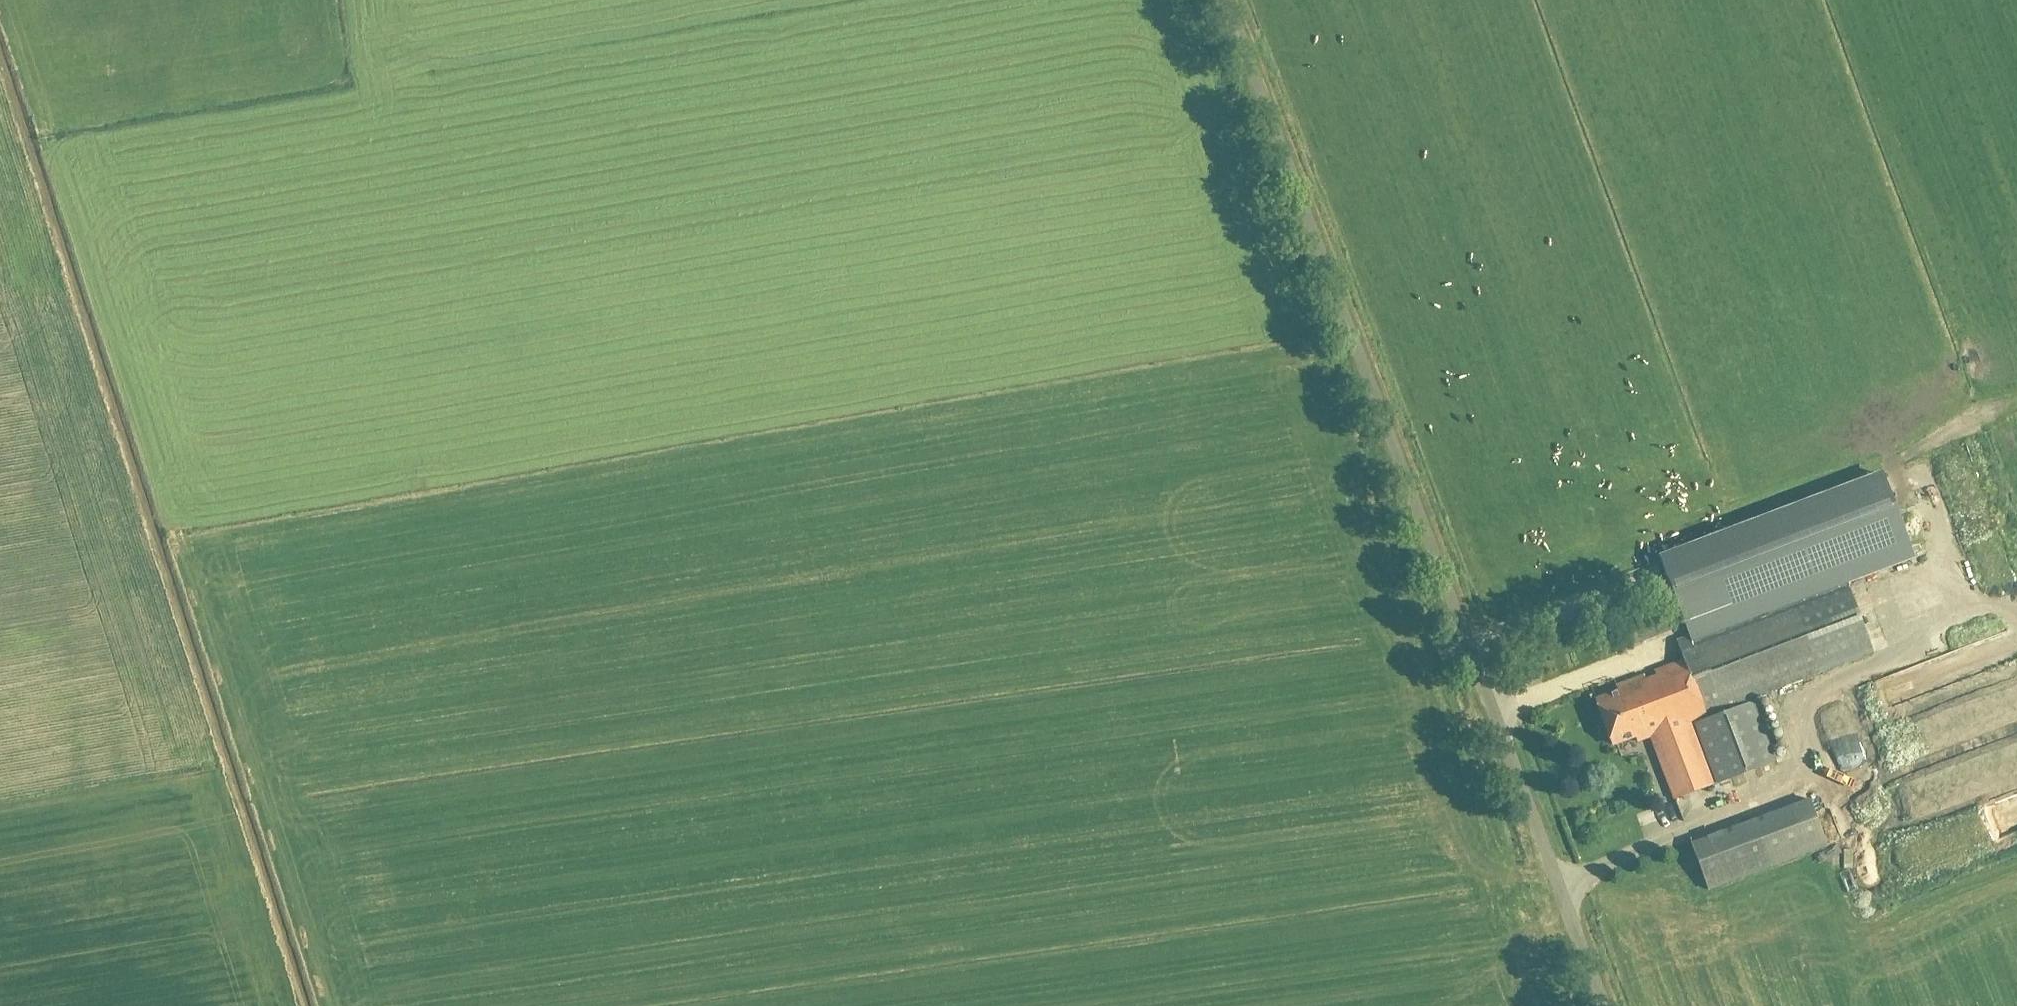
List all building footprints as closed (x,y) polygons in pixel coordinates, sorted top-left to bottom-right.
[(1660,557),(1690,636),(1843,578),(1912,553),(1882,472),(1660,557)] [(1956,496),(1964,518),(1991,508),(1983,486),(1956,496)] [(1675,641),(1683,659),(1653,671),(1654,675),(1644,679),(1642,675),(1620,683),(1622,690),(1593,701),(1610,746),(1634,737),(1636,742),(1649,737),(1673,799),(1773,761),(1750,699),(1872,653),(1843,578),(1690,636),(1689,636),(1675,641)] [(1678,626),(1669,603),(1632,617),(1641,640),(1678,626)] [(1836,720),(1851,719),(1850,708),(1836,708),(1836,720)] [(1809,799),(1690,844),(1707,889),(1826,845),(1809,799)] [(1994,804),(2002,833),(2016,829),(2016,811),(2014,799),(1994,804)] [(1680,804),(1668,808),(1674,825),(1686,822),(1680,804)] [(1647,817),(1654,834),(1668,828),(1660,811),(1647,817)]
